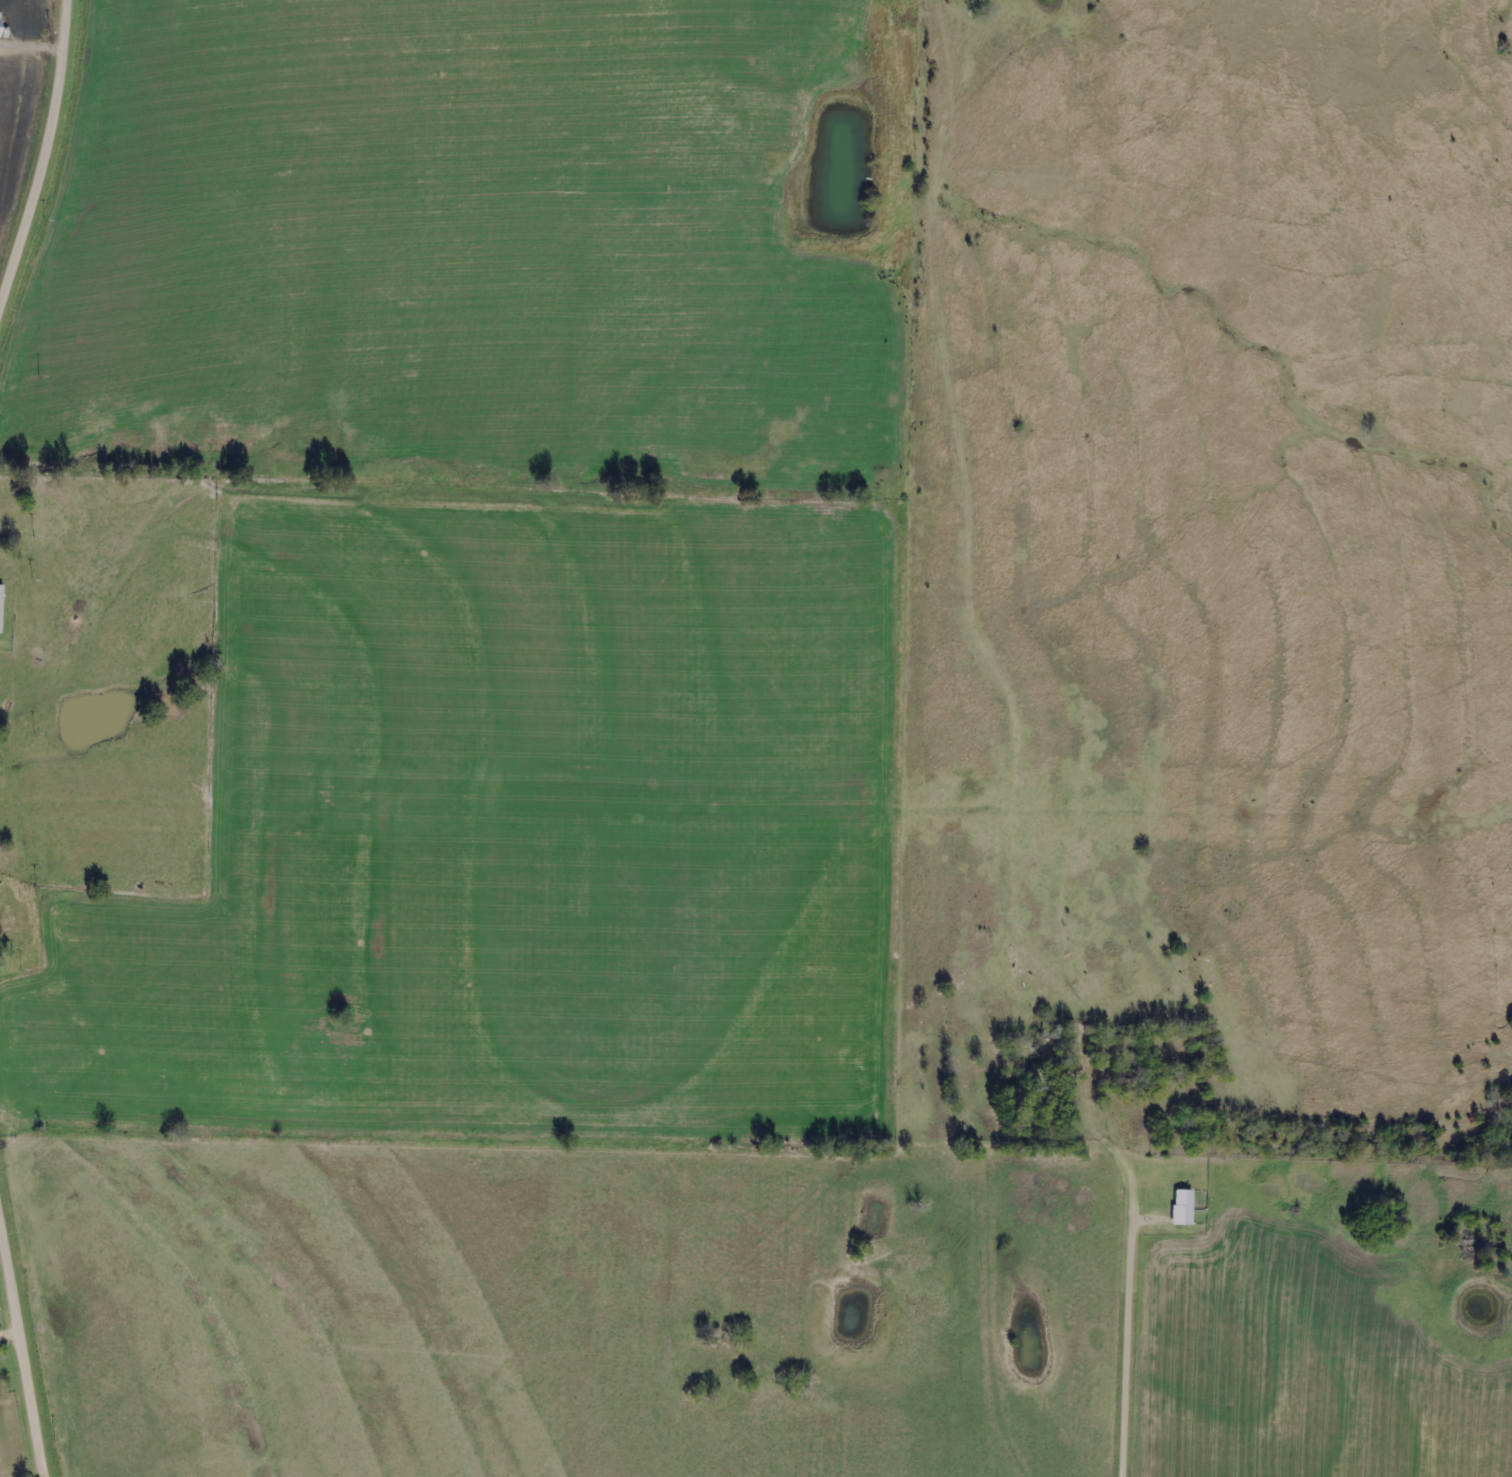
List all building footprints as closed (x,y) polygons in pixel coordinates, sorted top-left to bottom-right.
[(1193,1190),(1174,1189),(1173,1224),(1192,1225),(1193,1190)]
